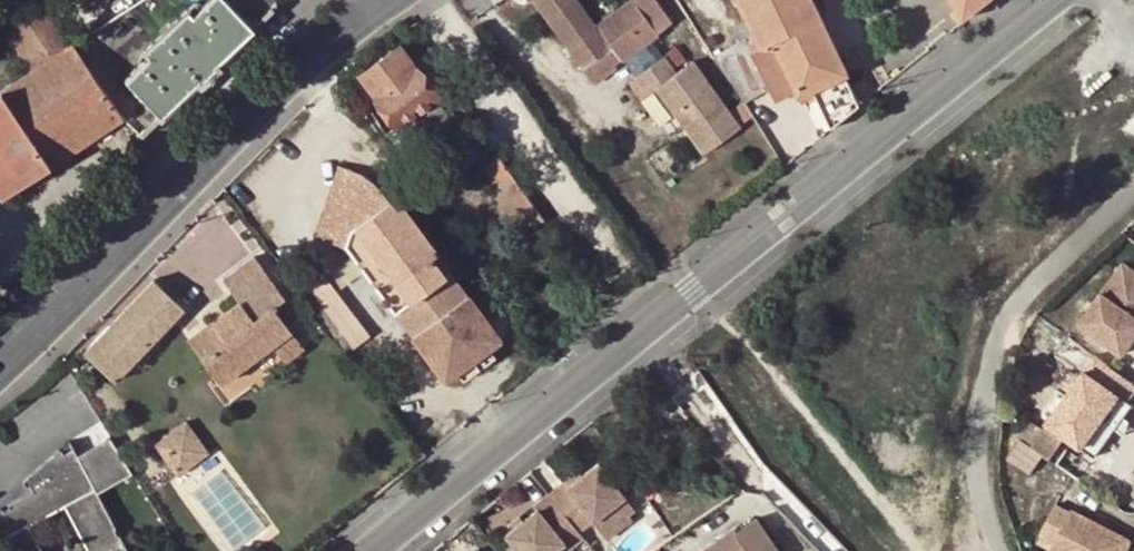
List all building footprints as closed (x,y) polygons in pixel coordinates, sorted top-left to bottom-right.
[(274,6),(272,0),(207,0),(202,5),(192,14),(186,8),(142,49),(148,55),(139,64),(124,79),(160,116),(196,82),(199,84),(219,65),(216,62),(274,6)] [(673,18),(660,0),(623,0),(592,23),(576,0),(530,0),(578,64),(589,80),(618,59),(622,56),(651,35),(657,30),(673,18)] [(769,90),(775,101),(796,93),(798,98),(812,92),(829,129),(857,106),(844,78),(848,76),(845,71),(853,67),(848,54),(840,58),(814,0),(815,0),(738,0),(747,18),(759,46),(751,49),(769,90)] [(964,18),(986,0),(953,0),(964,18)] [(70,42),(43,1),(2,29),(28,70),(70,42)] [(190,4),(186,8),(192,14),(202,5),(196,2),(192,3),(190,4)] [(622,56),(637,76),(666,55),(651,35),(622,56)] [(118,114),(70,42),(28,70),(0,89),(0,195),(1,196),(118,114)] [(749,45),(715,60),(742,101),(743,103),(769,90),(751,49),(749,45)] [(453,124),(466,115),(457,104),(445,113),(397,46),(359,74),(395,124),(378,137),(394,160),(449,119),(453,124)] [(138,60),(139,64),(148,55),(142,49),(139,53),(138,56),(138,60)] [(656,83),(679,67),(669,53),(666,55),(637,76),(630,81),(640,95),(656,83)] [(679,67),(656,83),(675,110),(705,151),(744,123),(733,108),(696,55),(679,67)] [(675,110),(656,83),(640,95),(659,121),(675,110)] [(752,118),(743,103),(742,101),(733,108),(744,123),(752,118)] [(542,218),(497,157),(476,172),(521,232),(542,218)] [(298,221),(308,225),(337,163),(328,159),(298,221)] [(392,308),(443,271),(430,254),(436,250),(400,203),(396,206),(387,197),(373,185),(365,178),(360,175),(337,163),(308,225),(330,236),(339,241),(347,249),(392,308)] [(392,192),(387,197),(396,206),(400,203),(392,192)] [(430,254),(443,271),(451,265),(439,248),(436,250),(430,254)] [(224,284),(257,259),(251,251),(218,276),(224,284)] [(281,294),(257,259),(224,284),(234,297),(184,335),(217,380),(268,343),(280,359),(301,345),(270,302),(281,294)] [(1080,321),(1124,351),(1133,336),(1133,267),(1123,259),(1080,321)] [(110,371),(181,300),(151,271),(81,341),(110,371)] [(457,290),(443,271),(392,308),(406,327),(457,290)] [(329,325),(348,351),(370,334),(324,272),(302,289),(329,325)] [(467,292),(411,333),(444,378),(456,370),(463,379),(495,355),(488,346),(500,337),(467,292)] [(1107,363),(1097,377),(1083,367),(1045,420),(1079,444),(1084,439),(1116,393),(1126,399),(1133,388),(1133,382),(1133,381),(1107,363)] [(1122,404),(1126,399),(1116,393),(1084,439),(1097,449),(1128,407),(1122,404)] [(1022,413),(1010,430),(1018,436),(1040,451),(1047,456),(1059,439),(1022,413)] [(155,446),(166,462),(196,437),(187,423),(155,446)] [(98,481),(129,463),(107,427),(78,444),(74,438),(63,445),(61,440),(25,471),(24,476),(28,478),(30,478),(32,483),(25,487),(7,496),(8,500),(2,503),(0,499),(0,548),(1,550),(42,550),(25,519),(61,500),(84,543),(69,550),(131,550),(130,549),(133,547),(120,522),(117,524),(112,517),(117,515),(98,481)] [(1040,451),(1018,436),(1005,454),(1027,470),(1040,451)] [(196,437),(166,462),(177,477),(209,455),(196,437)] [(561,483),(546,495),(576,533),(591,521),(606,539),(632,518),(629,514),(634,509),(596,462),(579,475),(564,487),(561,483)] [(576,471),(561,483),(564,487),(579,475),(576,471)] [(546,495),(531,507),(535,512),(504,537),(516,550),(591,550),(546,495)] [(1037,532),(1052,539),(1047,549),(1051,550),(1122,550),(1129,537),(1069,507),(1068,509),(1052,502),(1037,532)] [(753,516),(733,529),(730,526),(694,550),(776,550),(753,516)]
